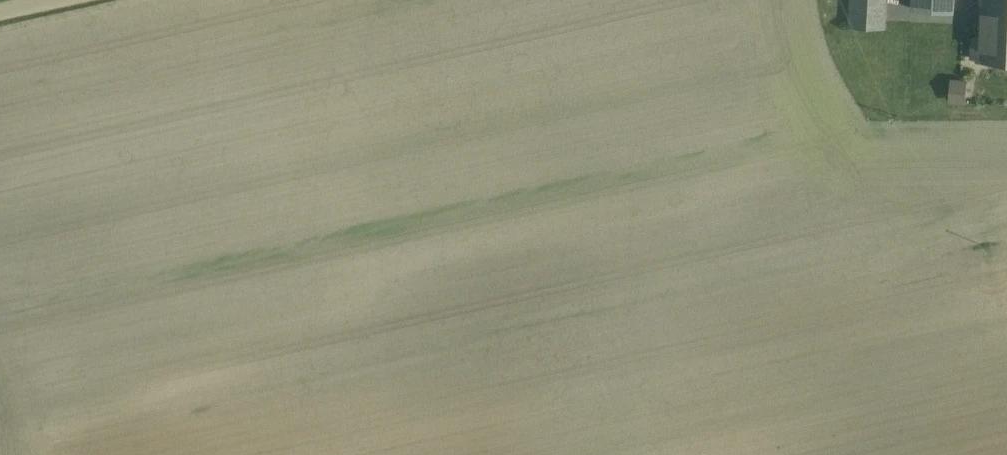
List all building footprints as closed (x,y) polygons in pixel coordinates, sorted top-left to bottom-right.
[(849,27),(884,29),(886,0),(851,0),(849,27)] [(913,9),(953,11),(953,0),(913,0),(913,9)] [(981,9),(1006,11),(1006,0),(981,0),(981,9)] [(981,9),(979,37),(974,37),(972,58),(978,58),(978,61),(1006,62),(1006,11),(981,9)]
